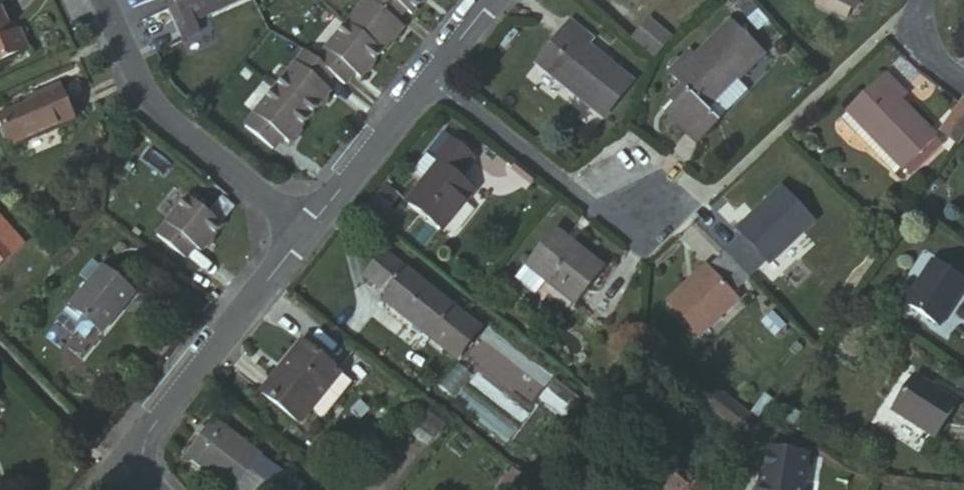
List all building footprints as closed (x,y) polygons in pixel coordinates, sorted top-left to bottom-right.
[(187,28),(227,11),(222,0),(165,0),(170,13),(178,31),(187,28)] [(390,19),(366,0),(360,0),(332,32),(366,62),(389,34),(383,29),(390,19)] [(390,19),(397,26),(417,0),(366,0),(390,19)] [(836,21),(848,0),(800,0),(836,21)] [(178,31),(170,13),(161,17),(174,47),(192,39),(187,28),(178,31)] [(679,102),(692,112),(749,56),(715,22),(678,62),(674,56),(653,75),(672,95),(679,102)] [(572,42),(549,23),(515,65),(583,119),(612,83),(568,47),(572,42)] [(653,45),(629,27),(611,48),(634,67),(653,45)] [(346,85),(366,62),(332,32),(303,70),(317,82),(329,93),(340,80),(346,85)] [(21,58),(12,39),(4,42),(0,33),(0,68),(21,58)] [(307,92),(317,82),(303,70),(291,60),(261,96),(230,134),(254,156),(264,146),(269,152),(313,100),(307,92)] [(882,105),(861,84),(825,119),(882,177),(913,145),(879,110),(882,105)] [(657,113),(663,120),(679,102),(672,95),(657,113)] [(65,130),(51,96),(20,110),(22,115),(0,125),(0,153),(2,157),(65,130)] [(703,123),(692,112),(679,102),(663,120),(660,124),(682,145),(703,123)] [(938,160),(961,127),(945,116),(921,147),(938,160)] [(460,165),(438,146),(377,223),(409,251),(441,209),(430,199),(460,165)] [(722,249),(706,263),(727,284),(743,271),(748,275),(793,234),(762,199),(716,241),(722,249)] [(190,255),(209,233),(173,202),(144,238),(172,261),(183,248),(190,255)] [(0,233),(0,256),(11,246),(0,233)] [(581,278),(532,238),(501,275),(551,317),(581,278)] [(378,299),(374,305),(420,342),(425,334),(453,356),(471,332),(375,254),(355,279),(378,299)] [(924,326),(950,285),(918,262),(891,304),(924,326)] [(727,284),(706,263),(688,280),(680,273),(640,309),(673,345),(714,308),(709,301),(727,284)] [(66,319),(67,320),(91,344),(95,347),(129,307),(97,280),(66,319)] [(91,344),(67,320),(53,336),(66,352),(71,346),(80,355),(91,344)] [(425,334),(420,342),(447,364),(453,356),(425,334)] [(259,404),(296,436),(337,385),(299,353),(259,404)] [(915,442),(935,409),(895,383),(875,417),(915,442)] [(573,407),(548,387),(532,408),(556,428),(573,407)] [(697,414),(730,440),(741,423),(709,396),(697,414)] [(223,489),(266,489),(248,474),(257,462),(211,425),(185,458),(223,489)] [(810,461),(768,454),(762,489),(805,489),(810,461)] [(620,489),(621,489),(679,489),(683,484),(656,462),(645,479),(633,470),(620,489)]
